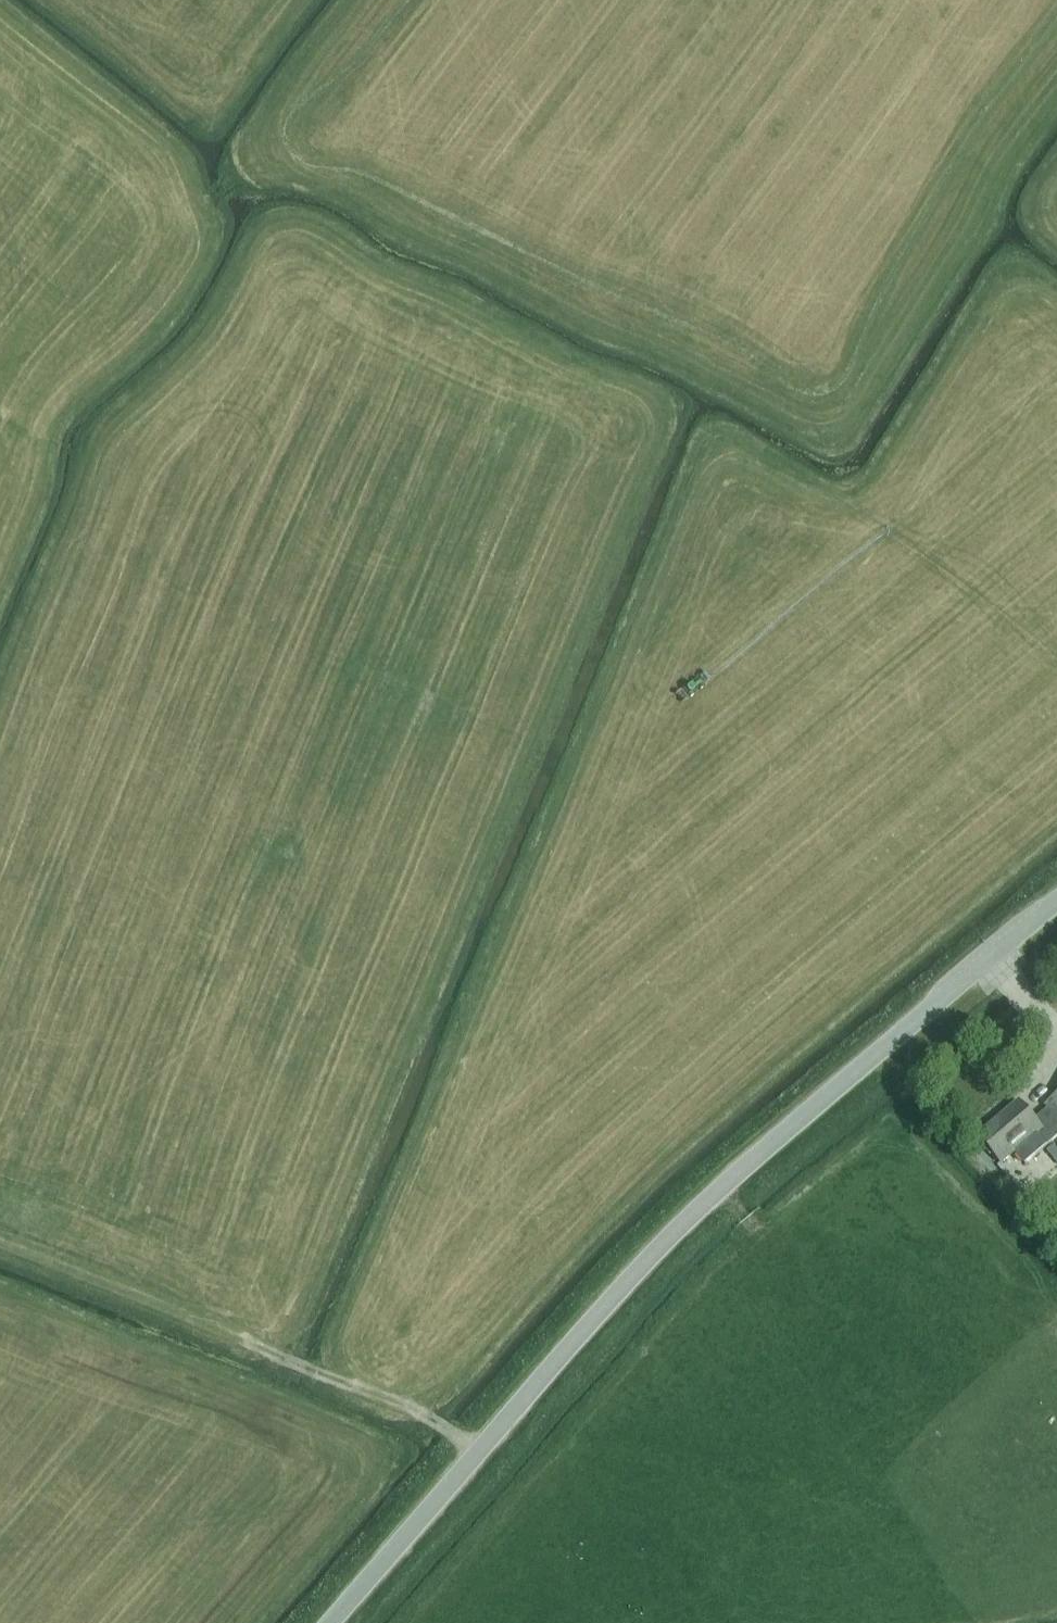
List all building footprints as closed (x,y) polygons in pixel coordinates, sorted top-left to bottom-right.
[(1016,1151),(1026,1164),(1047,1147),(1056,1138),(1056,1097),(1046,1106),(1049,1109),(1035,1121),(1020,1103),(979,1138),(1001,1164),(1016,1151)]
